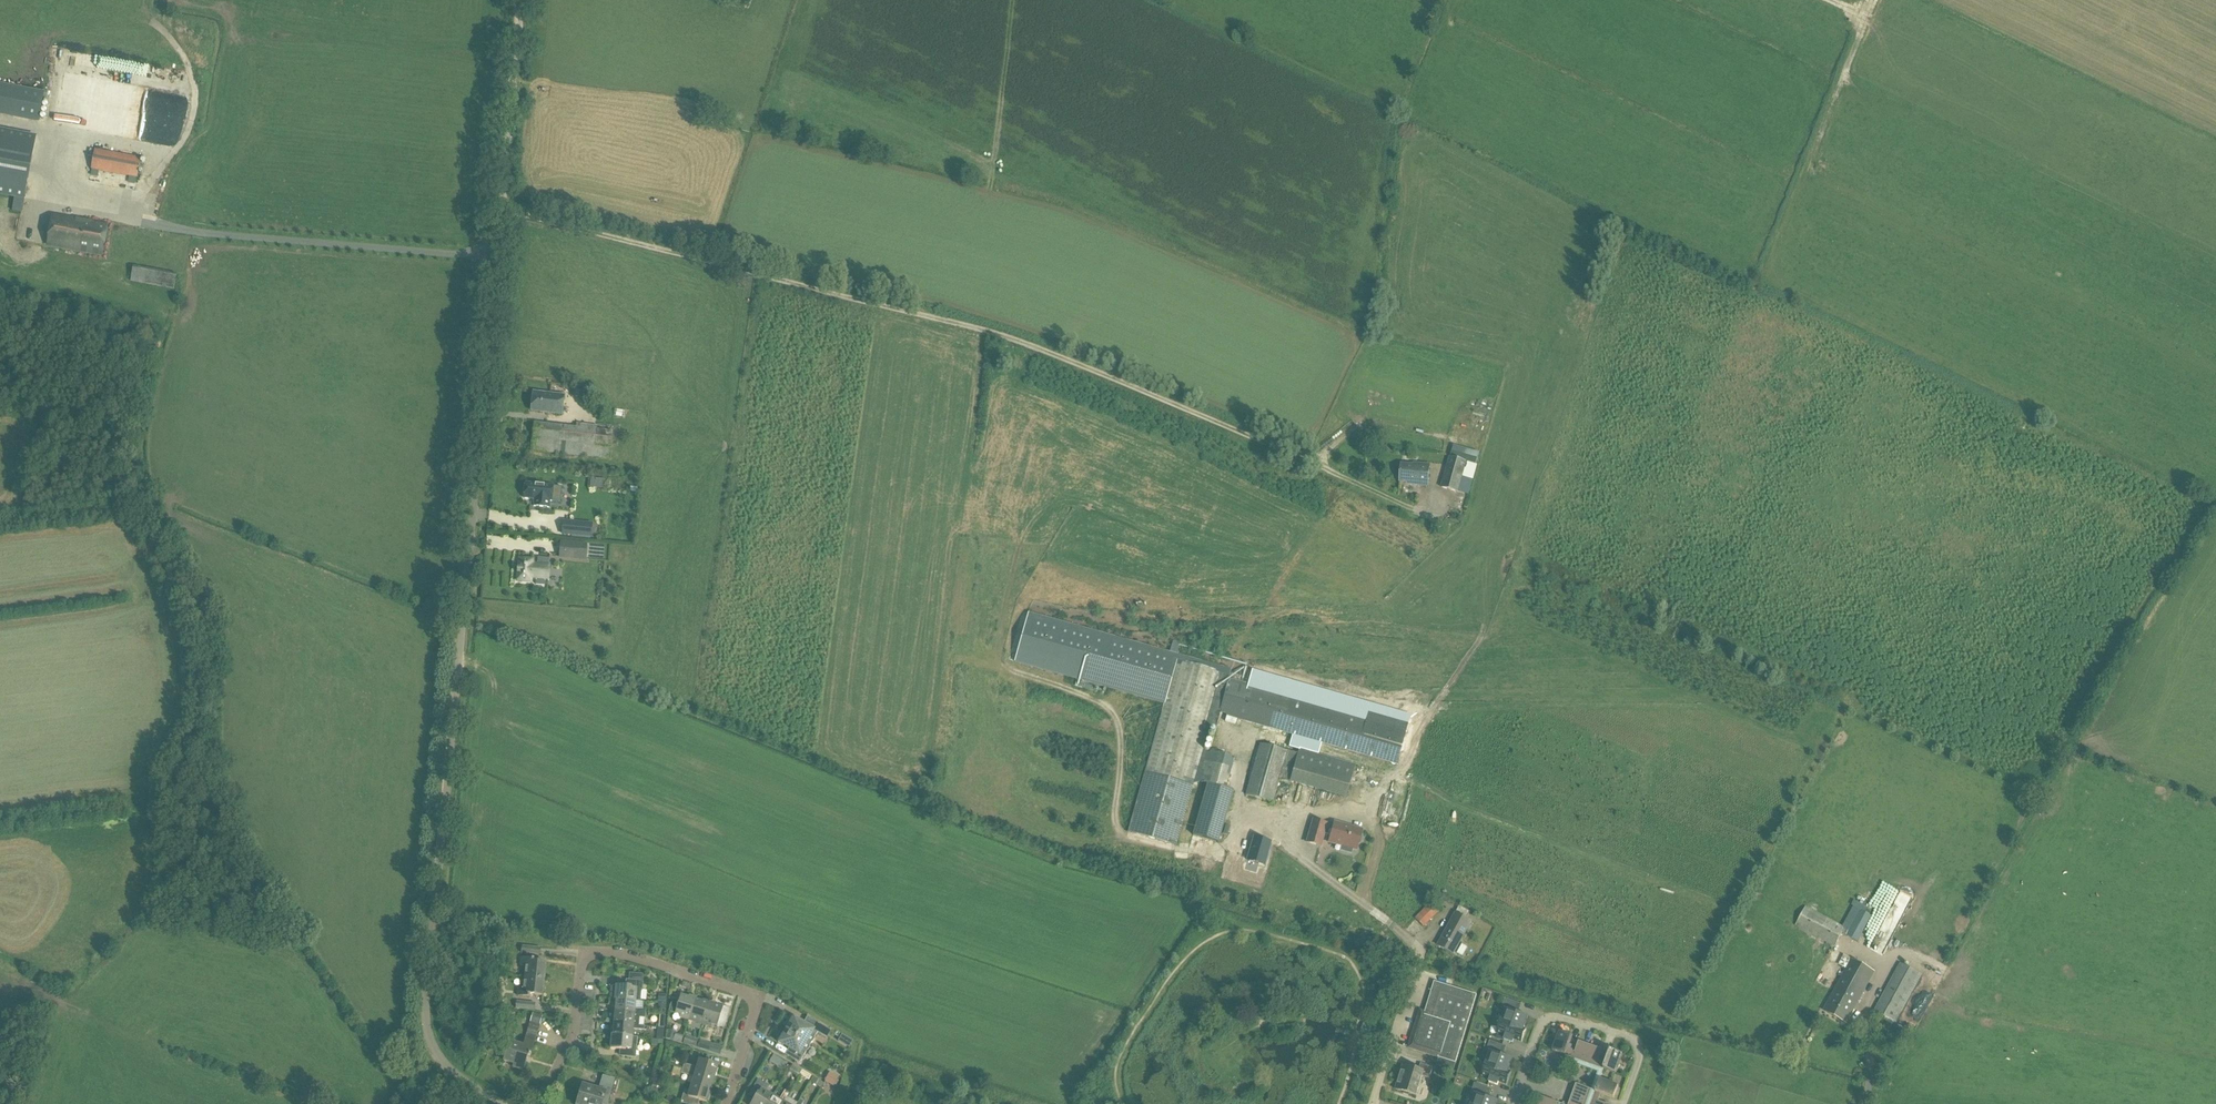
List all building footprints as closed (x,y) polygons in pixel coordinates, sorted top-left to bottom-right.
[(39,120),(44,94),(21,90),(16,116),(39,120)] [(24,198),(36,138),(0,131),(0,194),(24,198)] [(91,170),(138,179),(141,158),(95,150),(91,170)] [(140,207),(164,210),(165,201),(141,198),(140,207)] [(184,211),(185,203),(175,202),(175,210),(184,211)] [(53,215),(48,245),(101,255),(107,225),(53,215)] [(132,245),(148,244),(147,228),(131,229),(132,245)] [(130,282),(174,289),(177,274),(134,266),(130,282)] [(124,267),(105,267),(105,281),(124,281),(124,267)] [(565,390),(534,387),(532,406),(563,409),(565,390)] [(621,420),(622,409),(611,407),(610,419),(621,420)] [(578,418),(577,421),(536,417),(533,445),(612,453),(614,425),(599,423),(599,420),(578,418)] [(1439,488),(1460,494),(1468,496),(1477,466),(1448,457),(1439,488)] [(1408,485),(1428,487),(1429,466),(1415,465),(1414,466),(1401,465),(1400,483),(1408,483),(1408,485)] [(560,502),(562,487),(553,486),(526,483),(524,499),(534,500),(534,503),(534,505),(534,506),(535,506),(540,507),(549,508),(550,501),(560,502)] [(568,545),(544,543),(542,558),(567,560),(568,545)] [(552,564),(522,561),(520,583),(550,586),(552,564)] [(578,571),(575,593),(579,594),(583,572),(578,571)] [(588,603),(590,573),(582,573),(580,603),(588,603)] [(1165,704),(1179,655),(1176,654),(1170,652),(1029,612),(1015,662),(1163,704),(1165,704)] [(1131,825),(1129,832),(1170,844),(1176,826),(1181,827),(1194,781),(1205,785),(1225,790),(1225,789),(1233,761),(1202,752),(1221,683),(1228,685),(1229,681),(1227,680),(1228,675),(1229,672),(1230,670),(1231,670),(1231,669),(1179,655),(1165,704),(1146,772),(1131,825)] [(1227,717),(1395,763),(1406,725),(1237,678),(1235,682),(1230,681),(1220,714),(1227,715),(1227,717)] [(1255,765),(1246,795),(1272,803),(1279,782),(1290,784),(1290,782),(1298,754),(1287,751),(1287,752),(1260,744),(1255,765)] [(1225,789),(1225,790),(1205,785),(1191,835),(1218,842),(1233,791),(1225,789)] [(1277,837),(1286,823),(1274,816),(1266,830),(1277,837)] [(1313,820),(1306,842),(1320,846),(1324,833),(1331,835),(1328,842),(1342,846),(1340,850),(1351,854),(1352,849),(1356,850),(1358,845),(1359,844),(1361,837),(1360,835),(1362,830),(1334,822),(1332,830),(1326,828),(1327,824),(1313,820)] [(1263,865),(1270,842),(1254,838),(1247,860),(1263,865)] [(1415,919),(1424,928),(1439,912),(1430,904),(1415,919)] [(1795,926),(1834,948),(1845,928),(1806,907),(1795,926)] [(1888,909),(1871,945),(1882,950),(1898,915),(1888,909)] [(1858,943),(1871,917),(1861,912),(1847,936),(1858,943)] [(1438,946),(1454,955),(1471,923),(1455,914),(1438,946)] [(1862,939),(1869,943),(1879,927),(1871,923),(1862,939)] [(1887,942),(1894,946),(1898,940),(1891,935),(1887,942)] [(1823,1011),(1847,1024),(1875,973),(1844,956),(1839,965),(1846,969),(1823,1011)] [(525,978),(544,980),(546,963),(534,962),(534,960),(521,959),(520,966),(526,967),(525,978)] [(1874,1011),(1893,1022),(1919,974),(1900,964),(1874,1011)] [(543,996),(544,980),(525,978),(524,989),(518,989),(517,996),(530,997),(531,995),(543,996)] [(615,999),(636,1001),(636,994),(641,995),(643,981),(629,980),(628,986),(616,985),(616,986),(613,986),(612,998),(615,998),(615,999)] [(581,981),(582,994),(593,994),(593,981),(581,981)] [(1913,1011),(1919,1014),(1933,985),(1926,982),(1913,1011)] [(1491,1001),(1496,989),(1487,986),(1483,998),(1491,1001)] [(1424,1017),(1419,1016),(1408,1049),(1425,1054),(1427,1048),(1440,1053),(1438,1058),(1456,1064),(1475,1004),(1432,991),(1424,1017)] [(689,1020),(695,997),(689,995),(689,997),(681,994),(679,1000),(673,998),(669,1011),(681,1015),(680,1017),(689,1020)] [(702,1024),(709,1002),(703,1000),(703,1001),(696,999),(696,997),(695,997),(689,1020),(702,1024)] [(635,1008),(636,1001),(615,999),(616,999),(615,1011),(646,1014),(646,1009),(635,1008)] [(1521,1004),(1505,999),(1502,1009),(1505,1010),(1496,1033),(1505,1036),(1504,1040),(1513,1043),(1514,1040),(1522,1042),(1526,1030),(1524,1029),(1529,1017),(1518,1013),(1521,1004)] [(709,1002),(702,1024),(711,1027),(712,1024),(724,1028),(730,1008),(722,1006),(722,1007),(715,1005),(715,1004),(709,1002)] [(645,1018),(646,1014),(615,1011),(614,1023),(645,1026),(634,1025),(634,1017),(645,1018)] [(787,1030),(811,1044),(811,1043),(813,1042),(814,1040),(815,1039),(815,1037),(818,1032),(822,1035),(827,1028),(810,1017),(806,1025),(798,1020),(798,1019),(793,1016),(791,1017),(790,1019),(789,1020),(789,1022),(789,1024),(790,1025),(787,1030)] [(531,1021),(522,1046),(510,1042),(504,1062),(514,1065),(513,1068),(524,1071),(531,1048),(539,1024),(531,1021)] [(644,1030),(645,1026),(614,1023),(613,1034),(612,1034),(612,1035),(633,1037),(633,1029),(644,1030)] [(810,1045),(811,1044),(787,1030),(784,1035),(783,1034),(781,1035),(780,1036),(779,1038),(778,1040),(778,1042),(783,1045),(784,1044),(792,1049),(787,1056),(800,1063),(807,1051),(808,1050),(809,1048),(810,1047),(810,1045)] [(1553,1052),(1573,1059),(1571,1063),(1598,1072),(1592,1090),(1576,1084),(1569,1103),(1605,1103),(1599,1102),(1602,1095),(1614,1099),(1619,1086),(1601,1080),(1604,1070),(1616,1074),(1623,1055),(1610,1051),(1606,1064),(1599,1061),(1602,1050),(1579,1042),(1575,1053),(1568,1050),(1572,1037),(1560,1033),(1553,1052)] [(612,1035),(610,1048),(623,1050),(622,1056),(636,1058),(638,1037),(633,1037),(612,1035)] [(683,1044),(695,1047),(697,1041),(685,1037),(683,1044)] [(710,1043),(700,1040),(698,1048),(708,1051),(710,1043)] [(1506,1047),(1490,1041),(1486,1051),(1489,1052),(1481,1076),(1490,1079),(1489,1082),(1497,1085),(1498,1082),(1506,1085),(1511,1072),(1509,1071),(1513,1059),(1503,1055),(1506,1047)] [(696,1072),(714,1078),(718,1065),(699,1060),(696,1072)] [(679,1066),(663,1062),(662,1069),(677,1072),(679,1066)] [(1419,1071),(1403,1066),(1401,1072),(1402,1072),(1398,1083),(1396,1090),(1417,1096),(1423,1077),(1430,1079),(1434,1068),(1421,1064),(1419,1071)] [(794,1065),(792,1069),(800,1074),(803,1070),(794,1065)] [(810,1075),(803,1070),(800,1074),(808,1079),(810,1075)] [(826,1071),(820,1082),(829,1088),(835,1077),(826,1071)] [(711,1090),(714,1078),(696,1072),(692,1084),(711,1090)] [(598,1090),(582,1085),(577,1103),(607,1103),(611,1093),(615,1094),(619,1080),(602,1075),(598,1090)] [(656,1075),(651,1091),(659,1094),(664,1077),(656,1075)] [(810,1076),(806,1082),(817,1087),(820,1081),(810,1076)] [(773,1096),(766,1091),(769,1086),(758,1079),(750,1092),(756,1096),(751,1103),(768,1103),(773,1096)] [(711,1090),(692,1084),(690,1091),(685,1089),(681,1103),(686,1103),(695,1103),(696,1099),(707,1102),(707,1101),(709,1101),(712,1092),(710,1091),(711,1090)] [(1475,1084),(1471,1093),(1474,1094),(1471,1103),(1497,1103),(1498,1101),(1488,1098),(1491,1089),(1475,1084)] [(787,1096),(789,1093),(785,1090),(780,1100),(773,1096),(768,1103),(783,1103),(787,1096)] [(1537,1095),(1534,1103),(1557,1103),(1558,1103),(1537,1095)]
